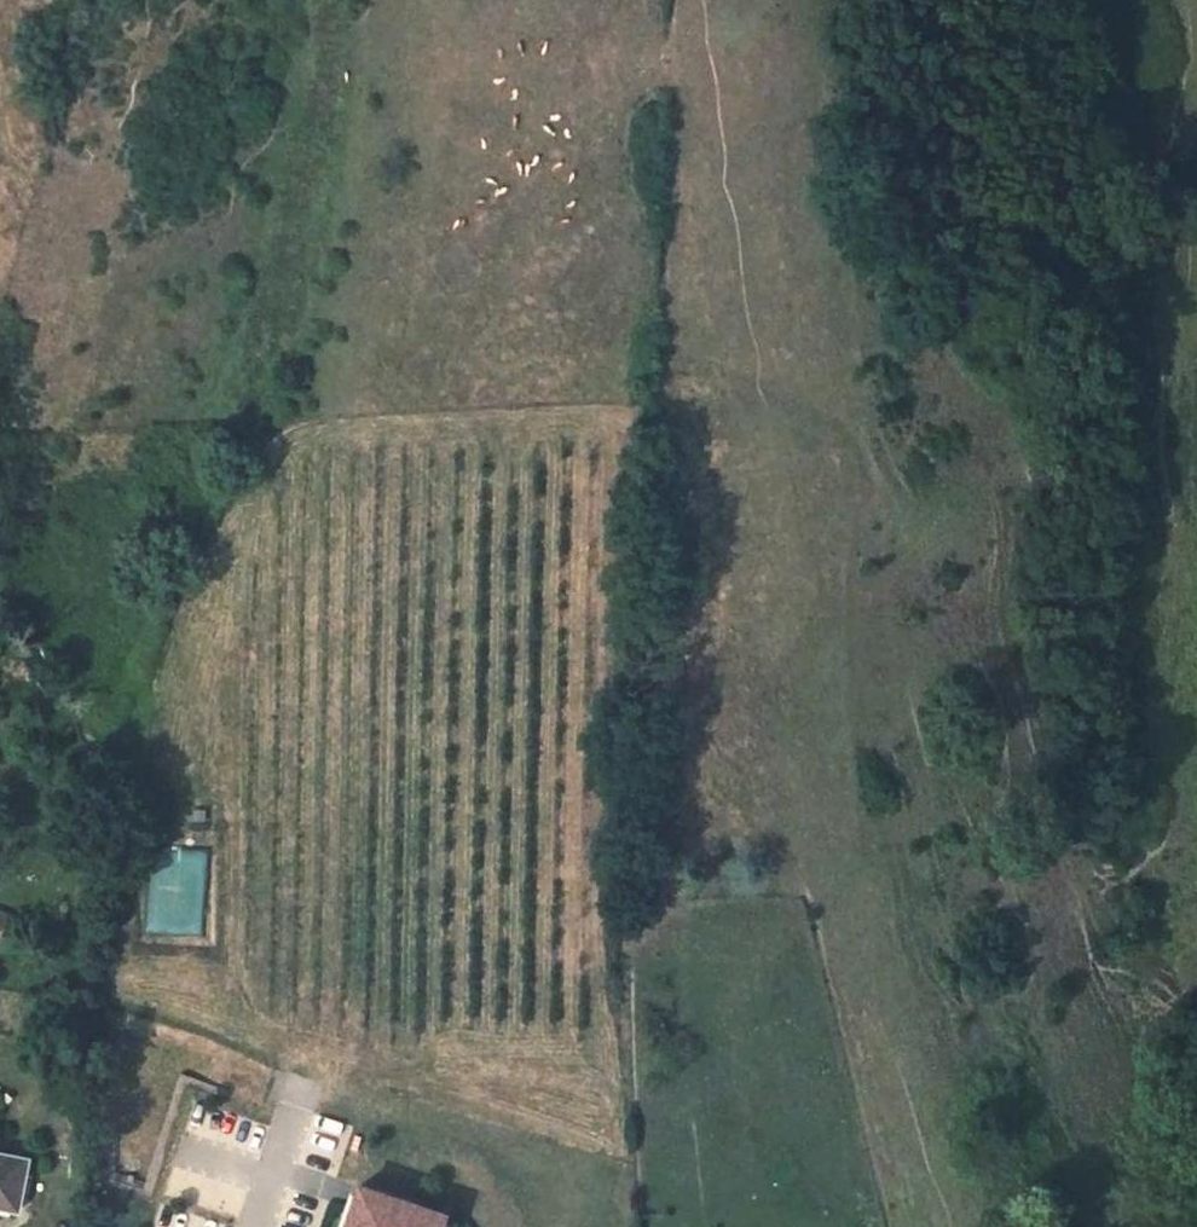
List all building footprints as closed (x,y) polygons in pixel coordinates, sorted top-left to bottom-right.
[(202,933),(203,849),(152,848),(150,932),(202,933)] [(51,1021),(52,1008),(40,1007),(37,1020),(51,1021)] [(17,1211),(27,1160),(0,1154),(0,1208),(17,1211)] [(446,1216),(360,1187),(346,1226),(443,1226),(446,1216)]
